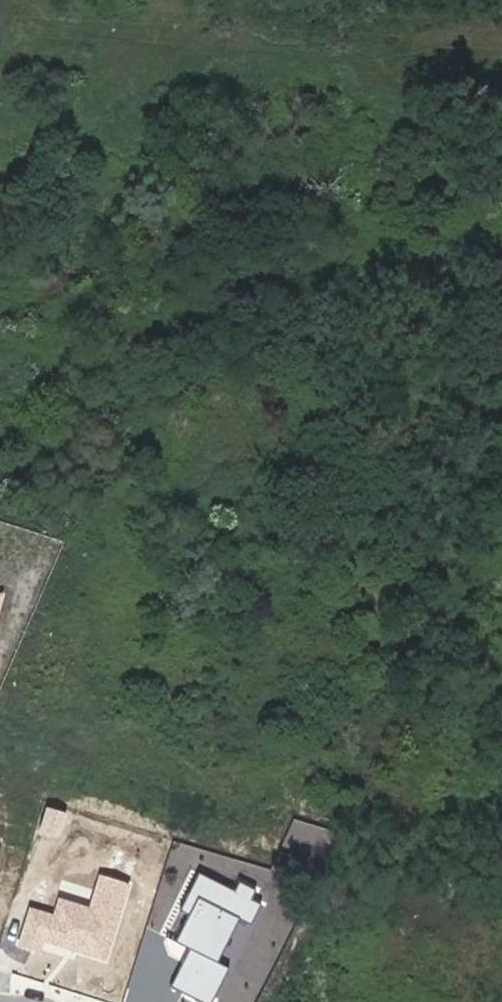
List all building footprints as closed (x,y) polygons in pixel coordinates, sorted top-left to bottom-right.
[(170,986),(201,1001),(211,1001),(228,968),(217,962),(239,919),(250,925),(261,904),(251,899),(255,890),(238,881),(234,891),(198,873),(179,911),(188,915),(175,942),(189,949),(170,986)] [(104,960),(128,885),(100,876),(90,909),(59,899),(53,917),(30,909),(19,944),(39,951),(43,940),(104,960)]
